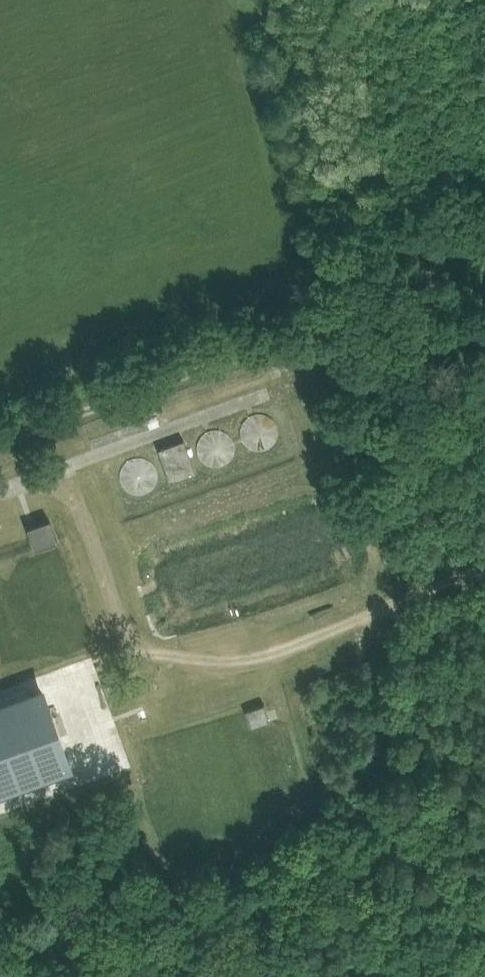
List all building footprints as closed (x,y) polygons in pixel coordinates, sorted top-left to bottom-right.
[(277,442),(272,412),(241,417),(246,447),(277,442)] [(235,455),(225,428),(197,437),(207,465),(235,455)] [(159,449),(170,482),(195,474),(183,440),(159,449)] [(130,463),(135,482),(155,477),(150,458),(130,463)] [(31,537),(35,550),(58,542),(50,519),(27,527),(31,537)] [(67,759),(43,693),(0,709),(0,783),(67,759)] [(270,720),(264,703),(245,710),(251,727),(270,720)]
